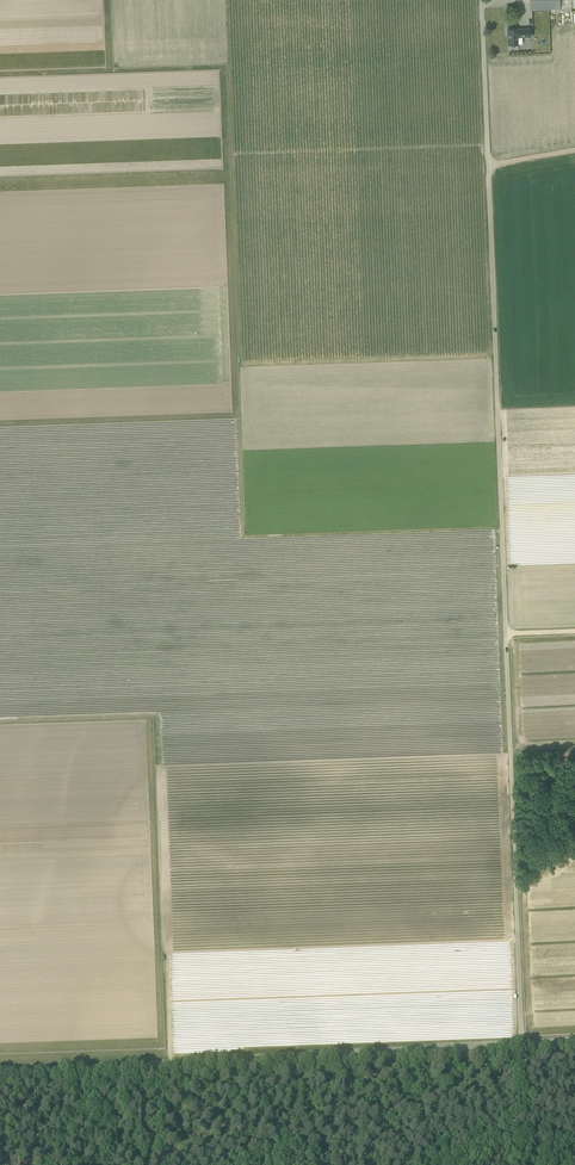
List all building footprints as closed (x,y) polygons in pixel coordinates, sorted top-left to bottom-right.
[(530,9),(560,8),(560,0),(530,0),(530,9)] [(508,44),(518,44),(518,36),(531,36),(530,28),(508,29),(508,34),(509,36),(508,36),(508,44)]
